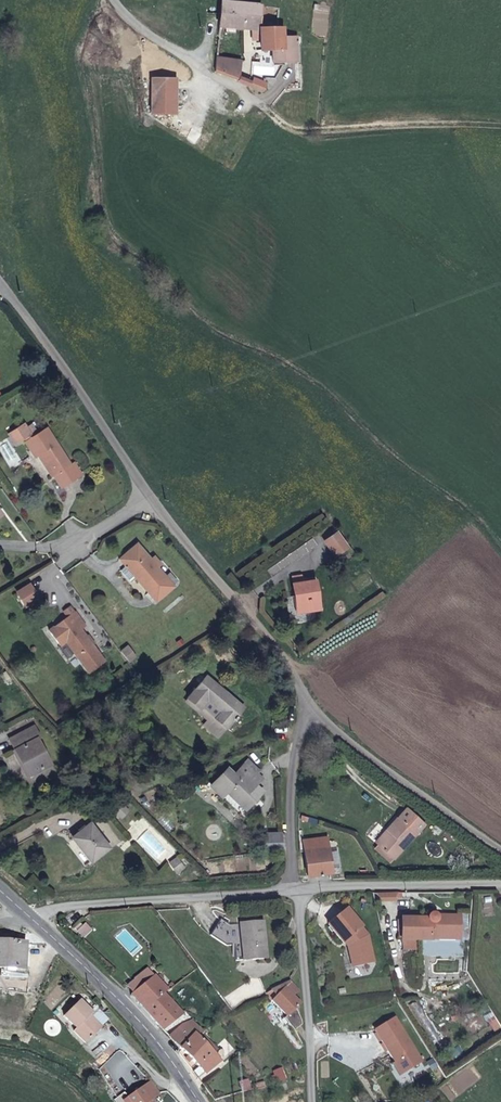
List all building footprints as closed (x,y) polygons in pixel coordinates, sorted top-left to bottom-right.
[(223,4),(220,29),(246,31),(261,32),(264,8),(223,4)] [(285,30),(281,29),(261,32),(246,31),(246,39),(246,40),(261,43),(261,51),(270,52),(269,63),(293,65),(294,52),(285,53),(285,40),(285,30)] [(285,53),(294,52),(296,41),(285,40),(285,53)] [(219,56),(217,69),(239,84),(240,62),(219,56)] [(154,72),(150,109),(174,112),(176,75),(154,72)] [(26,441),(32,437),(24,424),(8,434),(14,443),(24,438),(26,441)] [(46,428),(32,437),(26,441),(25,442),(35,457),(36,456),(40,453),(55,474),(53,476),(62,488),(79,476),(72,463),(69,464),(46,428)] [(10,468),(21,462),(9,441),(0,446),(0,451),(10,468)] [(40,453),(36,456),(50,477),(53,476),(55,474),(40,453)] [(74,462),(72,463),(79,476),(83,474),(74,462)] [(336,559),(349,550),(337,533),(324,542),(336,559)] [(126,566),(136,578),(148,592),(146,595),(148,598),(151,595),(156,601),(174,586),(157,567),(160,564),(154,556),(153,558),(151,555),(148,558),(137,544),(120,559),(126,566)] [(131,582),(136,578),(126,566),(120,571),(131,582)] [(304,581),(304,578),(296,578),(297,591),(298,591),(298,596),(300,595),(302,610),(321,609),(318,580),(304,581)] [(31,582),(16,591),(25,607),(40,598),(31,582)] [(89,672),(103,662),(80,629),(85,626),(75,611),(49,630),(60,645),(66,641),(89,672)] [(122,651),(129,661),(136,656),(128,646),(122,651)] [(243,707),(206,676),(187,698),(199,709),(202,707),(211,715),(203,724),(218,737),(243,707)] [(15,750),(29,775),(50,764),(37,739),(40,738),(34,727),(10,740),(15,750)] [(25,777),(29,775),(15,750),(12,752),(25,777)] [(248,807),(262,791),(253,782),(259,775),(245,762),(238,770),(242,773),(237,779),(226,768),(211,785),(222,796),(229,789),(248,807)] [(123,805),(117,798),(110,806),(116,812),(123,805)] [(406,808),(398,817),(416,833),(424,824),(406,808)] [(388,833),(377,845),(393,860),(416,833),(398,817),(386,831),(388,833)] [(109,848),(91,824),(73,838),(92,862),(109,848)] [(386,831),(375,844),(377,845),(388,833),(386,831)] [(281,852),(280,834),(263,835),(263,853),(281,852)] [(305,862),(306,866),(307,875),(331,873),(330,866),(329,851),(328,849),(304,851),(305,862)] [(336,850),(329,851),(330,866),(337,865),(336,850)] [(176,873),(184,868),(176,858),(169,863),(176,873)] [(379,894),(379,903),(397,902),(397,893),(379,894)] [(348,945),(351,958),(357,956),(359,964),(373,961),(367,935),(361,927),(362,926),(347,907),(328,922),(343,941),(347,938),(349,945),(348,945)] [(437,918),(437,915),(431,914),(428,918),(403,918),(402,939),(432,939),(432,934),(460,934),(460,918),(437,918)] [(266,959),(262,923),(230,925),(221,919),(210,934),(225,945),(243,945),(243,946),(242,947),(243,960),(266,959)] [(87,923),(77,930),(83,938),(93,932),(87,923)] [(24,954),(25,944),(0,942),(0,968),(13,969),(22,969),(24,954)] [(182,1014),(163,993),(168,990),(154,976),(153,977),(147,970),(127,986),(133,994),(131,996),(143,1009),(162,1030),(182,1014)] [(298,991),(290,982),(282,985),(271,991),(275,997),(271,1001),(286,1017),(284,1019),(293,1031),(301,1025),(300,1020),(295,1010),(300,1005),(292,996),(298,991)] [(275,997),(271,991),(265,994),(271,1001),(275,997)] [(86,1043),(101,1028),(90,1016),(92,1013),(79,1000),(64,1015),(76,1028),(73,1031),(86,1043)] [(500,1027),(494,1016),(488,1020),(494,1031),(500,1027)] [(375,1031),(394,1062),(402,1074),(421,1062),(395,1019),(375,1031)] [(195,1034),(192,1037),(182,1025),(169,1037),(182,1049),(189,1057),(191,1060),(200,1068),(195,1073),(200,1080),(206,1074),(219,1061),(213,1054),(217,1050),(205,1037),(201,1041),(199,1039),(198,1038),(195,1034)] [(207,1030),(198,1038),(199,1039),(208,1031),(207,1030)] [(110,1064),(130,1070),(134,1059),(114,1052),(110,1064)] [(402,1074),(394,1062),(391,1064),(399,1075),(402,1074)] [(283,1068),(271,1072),(276,1085),(287,1081),(283,1068)] [(242,1093),(251,1089),(248,1079),(238,1083),(242,1093)] [(150,1101),(159,1094),(150,1082),(127,1098),(130,1101),(150,1101)]
